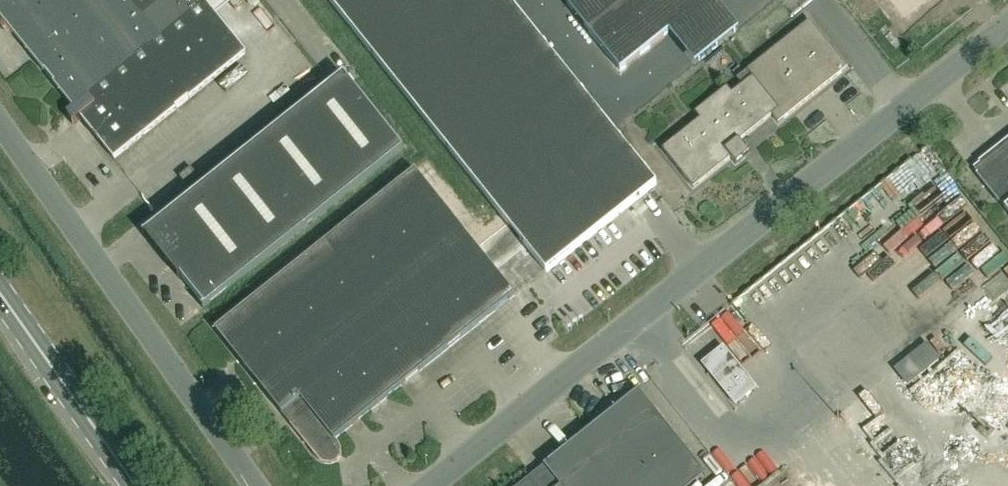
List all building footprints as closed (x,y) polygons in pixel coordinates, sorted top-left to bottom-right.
[(216,17),(202,0),(0,0),(0,15),(74,108),(67,114),(73,125),(82,118),(114,158),(245,54),(216,17)] [(621,71),(709,0),(564,0),(621,71)] [(731,158),(736,164),(750,153),(740,140),(772,114),(779,123),(848,68),(809,20),(748,70),(753,76),(732,92),(727,86),(695,112),(700,118),(662,148),(693,188),(731,158)] [(158,248),(168,260),(166,262),(167,263),(169,261),(180,275),(178,277),(179,278),(181,276),(204,306),(202,307),(203,309),(403,149),(344,74),(144,234),(145,235),(147,233),(158,247),(156,249),(156,250),(158,248)] [(973,168),(1007,212),(1007,141),(973,168)] [(197,175),(191,167),(180,176),(186,184),(197,175)] [(336,439),(516,295),(416,170),(216,329),(320,459),(325,463),(331,464),(337,461),(341,456),(342,449),(339,443),(336,439)] [(711,358),(710,372),(736,405),(756,388),(723,348),(711,358)] [(682,443),(640,390),(519,485),(629,485),(682,443)]
